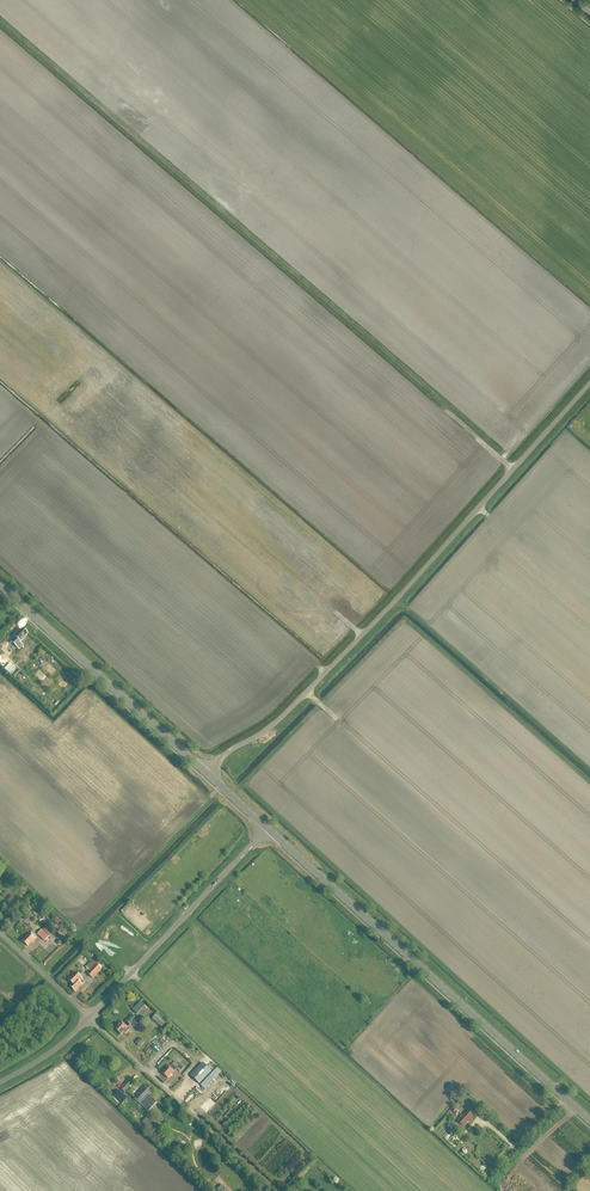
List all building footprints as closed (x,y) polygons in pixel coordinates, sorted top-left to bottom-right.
[(20,643),(27,635),(22,630),(14,638),(15,639),(11,644),(19,651),(23,646),(20,643)] [(11,663),(5,669),(10,675),(16,669),(11,663)] [(34,919),(39,915),(31,905),(26,909),(34,919)] [(122,911),(125,914),(132,908),(129,905),(122,911)] [(49,937),(42,931),(42,930),(37,935),(44,942),(49,937)] [(25,938),(22,942),(27,947),(31,943),(31,944),(34,940),(28,935),(25,938)] [(93,962),(86,968),(89,972),(87,974),(93,980),(102,970),(96,964),(96,965),(93,962)] [(82,980),(75,973),(68,981),(72,985),(70,987),(76,993),(84,983),(82,981),(82,980)] [(138,1015),(147,1006),(142,1001),(133,1010),(138,1015)] [(161,1028),(166,1023),(157,1015),(152,1020),(161,1028)] [(126,1022),(124,1025),(122,1023),(115,1030),(121,1036),(124,1033),(126,1035),(130,1031),(128,1029),(130,1026),(131,1026),(132,1025),(135,1028),(140,1023),(132,1016),(126,1022)] [(141,1048),(146,1042),(141,1038),(136,1043),(141,1048)] [(180,1073),(184,1069),(179,1064),(178,1066),(174,1062),(172,1065),(172,1066),(170,1068),(169,1067),(162,1074),(168,1079),(177,1070),(180,1073)] [(191,1077),(200,1086),(212,1073),(203,1064),(191,1077)] [(206,1090),(223,1073),(218,1068),(201,1085),(206,1090)] [(129,1081),(120,1089),(125,1094),(133,1085),(129,1081)] [(144,1108),(153,1099),(149,1096),(151,1094),(150,1093),(151,1091),(148,1088),(147,1089),(145,1087),(134,1099),(144,1108)] [(127,1099),(119,1091),(114,1096),(122,1104),(127,1099)] [(466,1112),(457,1122),(464,1129),(474,1118),(468,1112),(467,1114),(466,1112)] [(155,1127),(147,1119),(142,1124),(150,1132),(155,1127)] [(457,1129),(449,1138),(452,1141),(461,1132),(457,1129)]
